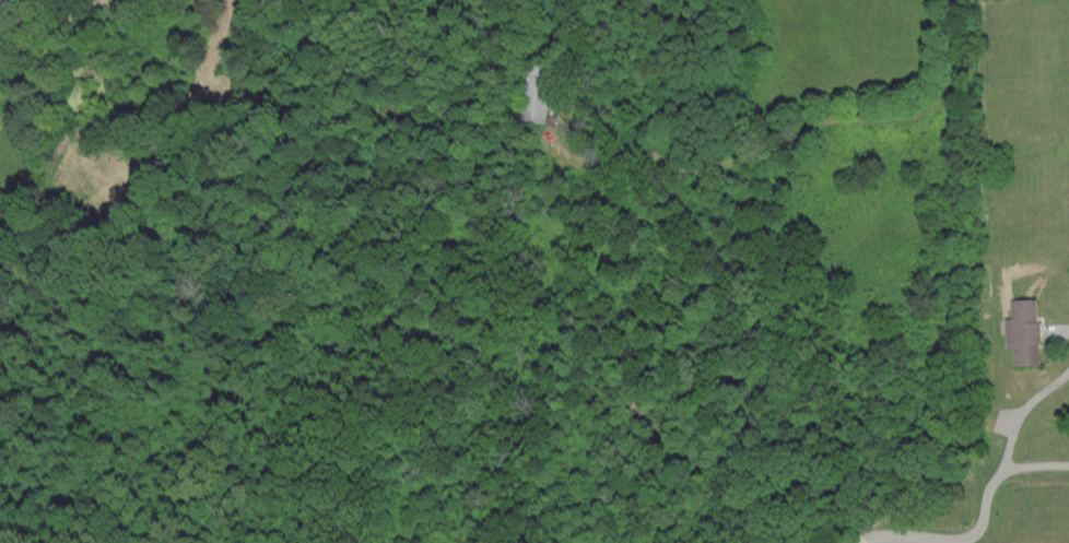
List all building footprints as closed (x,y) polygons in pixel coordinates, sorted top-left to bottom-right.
[(544,67),(535,68),(535,75),(522,75),(522,120),(539,119),(539,115),(545,115),(544,67)] [(1004,317),(1004,348),(1013,348),(1013,365),(1040,365),(1040,298),(1010,299),(1010,317),(1004,317)]
